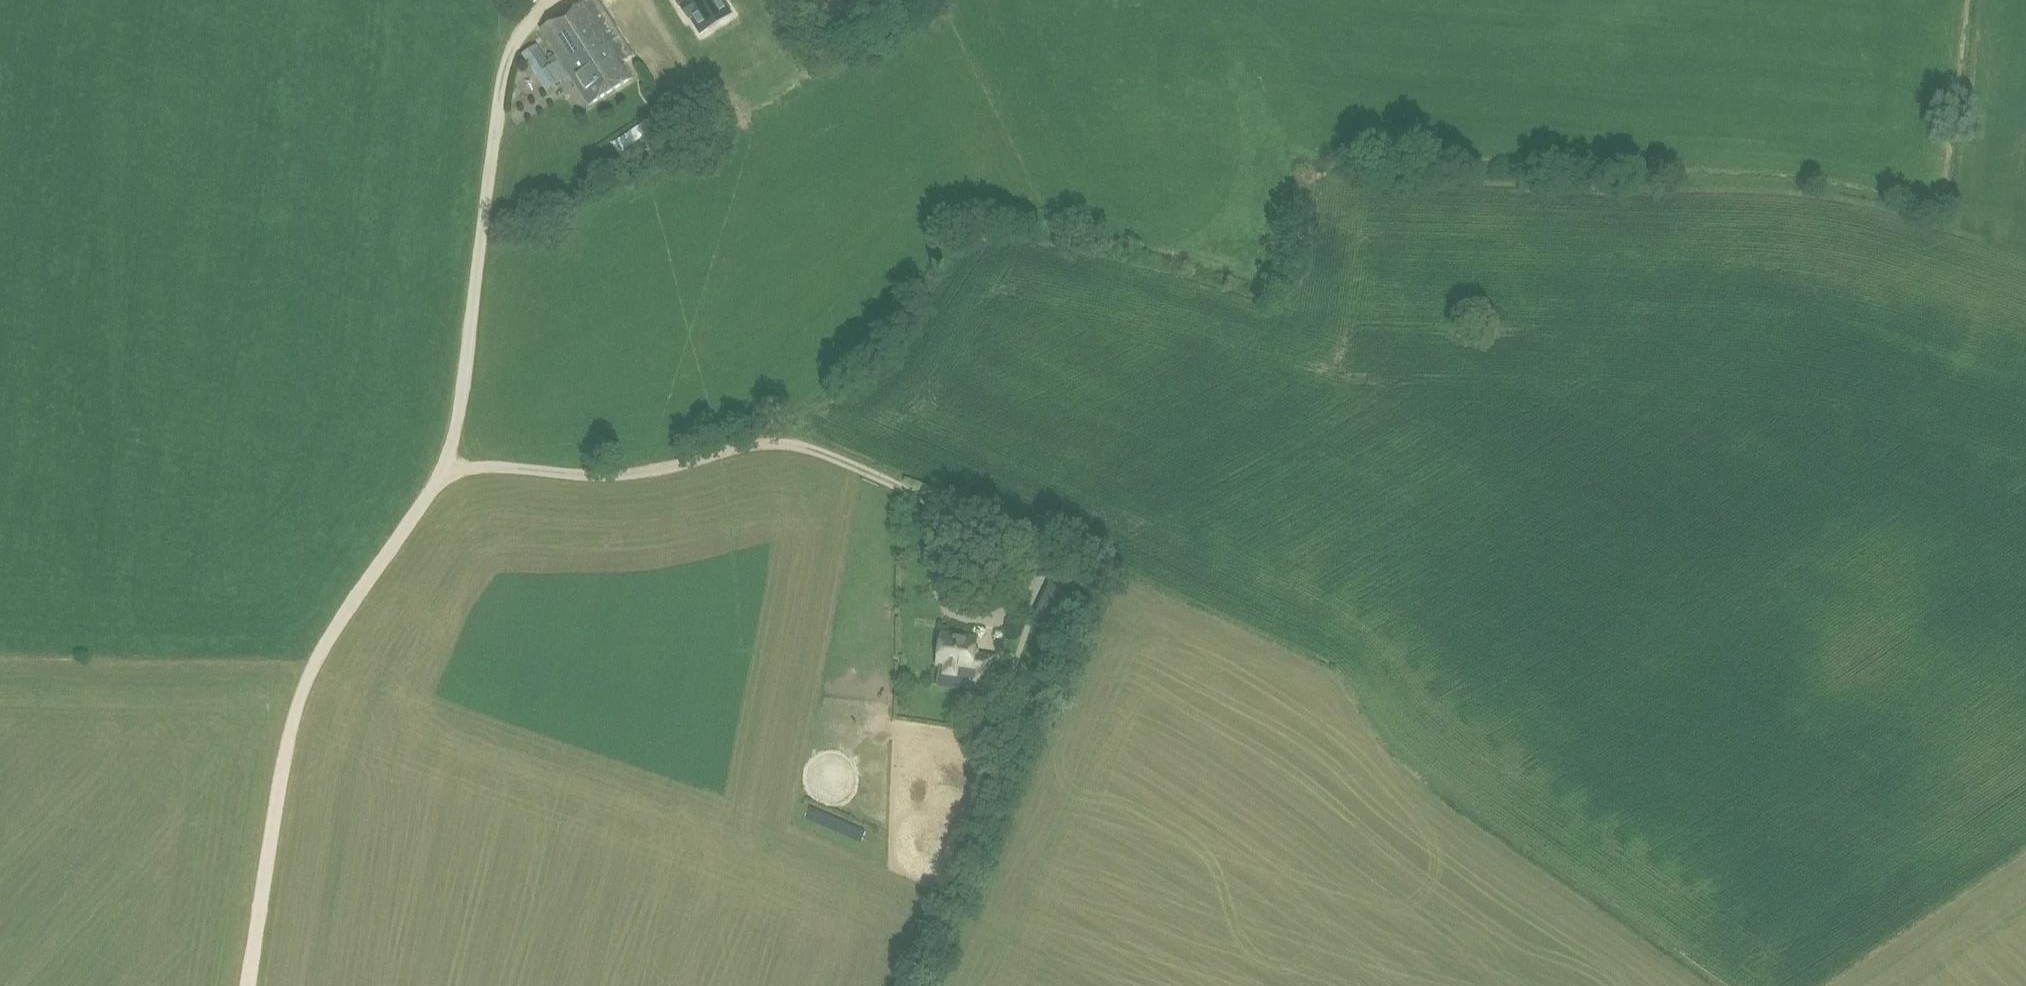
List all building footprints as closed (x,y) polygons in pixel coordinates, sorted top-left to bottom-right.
[(539,30),(589,106),(633,78),(623,61),(663,35),(641,0),(586,0),(539,30)] [(698,34),(728,15),(718,0),(673,0),(678,7),(676,9),(684,21),(687,19),(698,34)] [(556,76),(536,45),(522,54),(542,85),(556,76)] [(1020,566),(1012,581),(1021,585),(1028,570),(1020,566)] [(1089,582),(1058,568),(1056,567),(1031,623),(1066,640),(1091,583),(1089,582)] [(976,637),(941,632),(937,665),(942,666),(940,683),(957,686),(960,668),(976,670),(974,680),(990,683),(994,657),(974,654),(976,637)] [(1039,723),(1043,709),(1031,706),(1027,720),(1039,723)]
